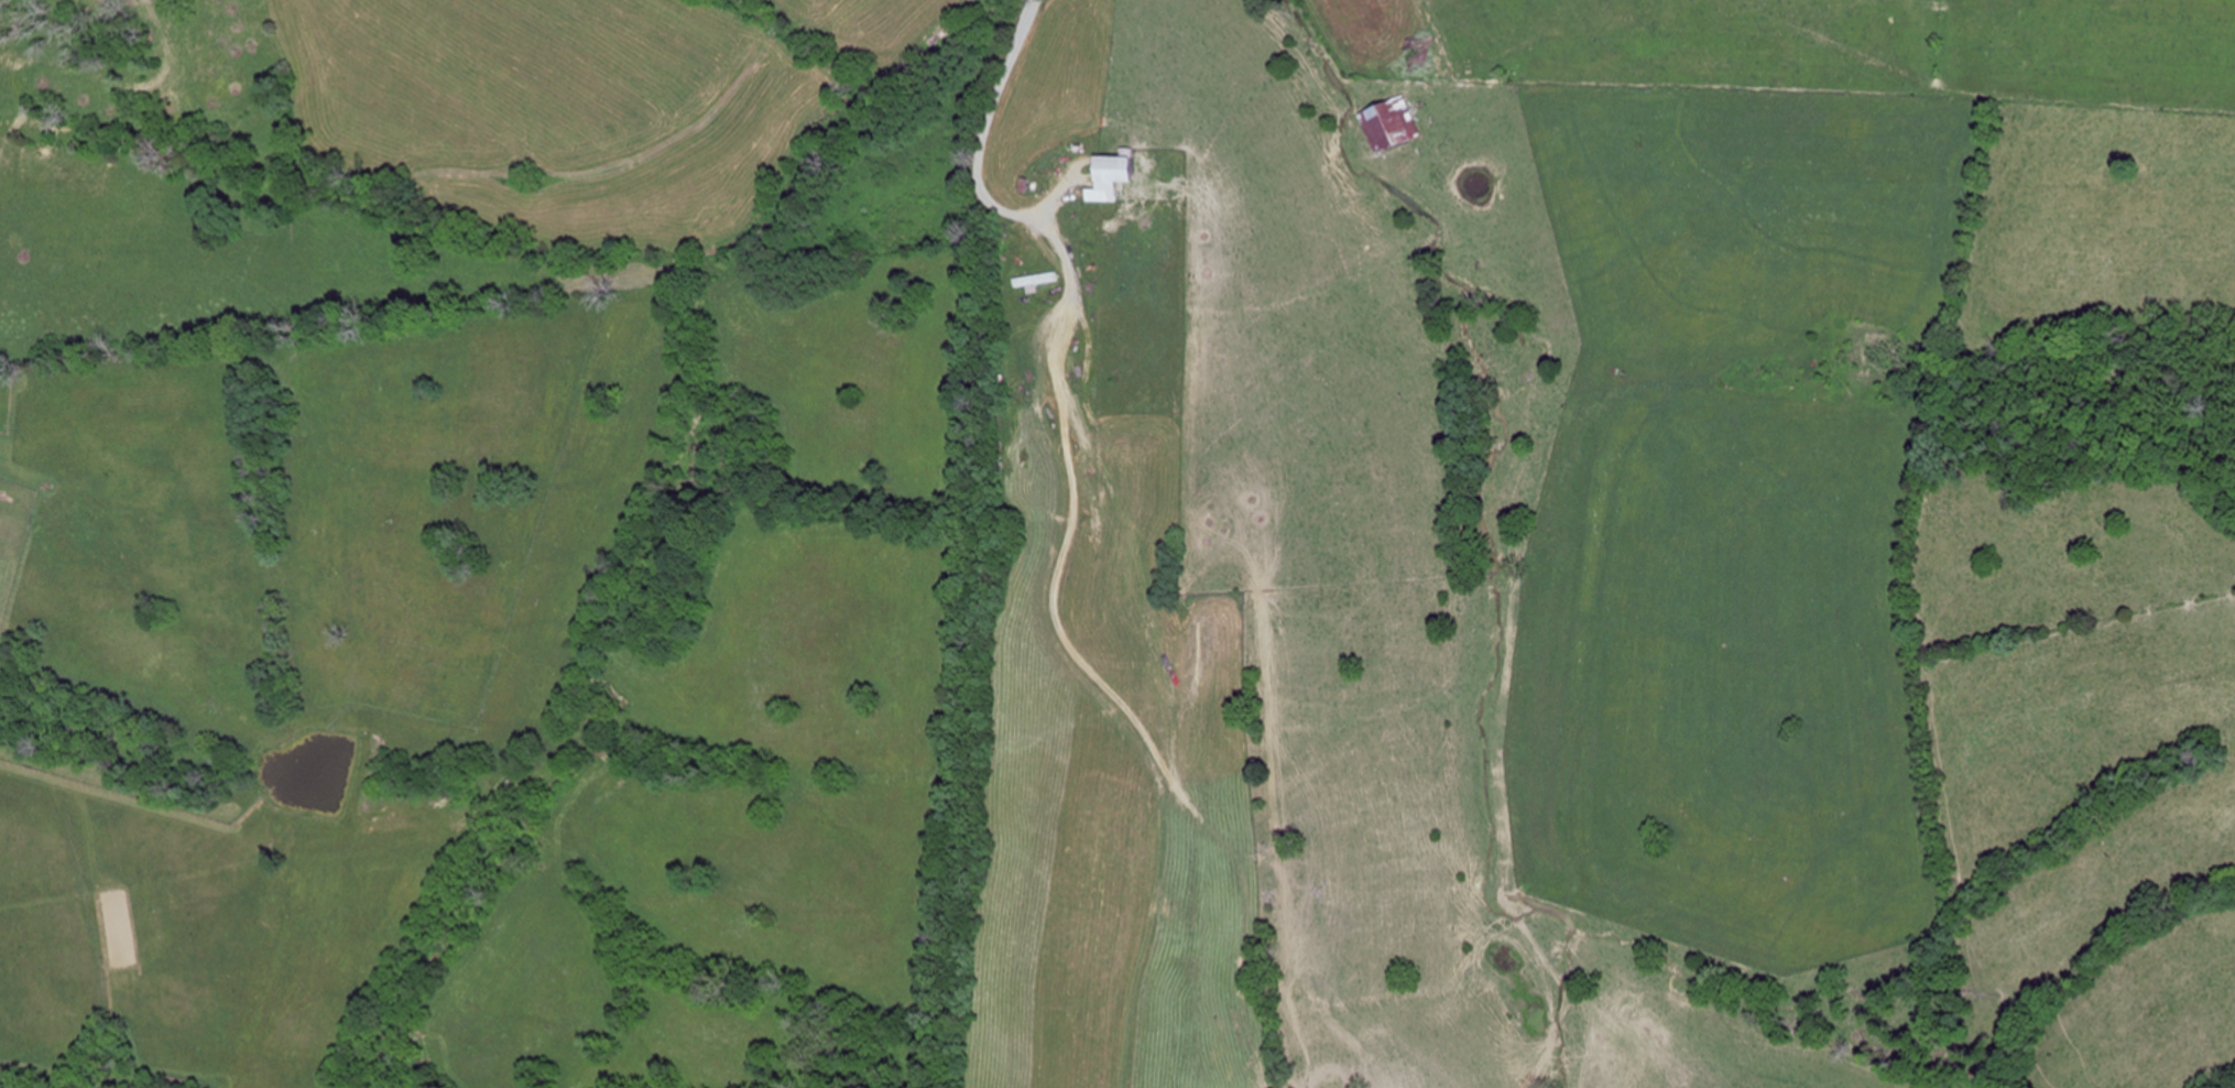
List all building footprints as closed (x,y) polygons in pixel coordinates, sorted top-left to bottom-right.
[(1405,97),(1359,112),(1373,155),(1419,140),(1405,97)] [(1134,184),(1135,150),(1123,150),(1123,157),(1098,157),(1098,190),(1088,190),(1088,202),(1116,202),(1117,183),(1134,184)]
